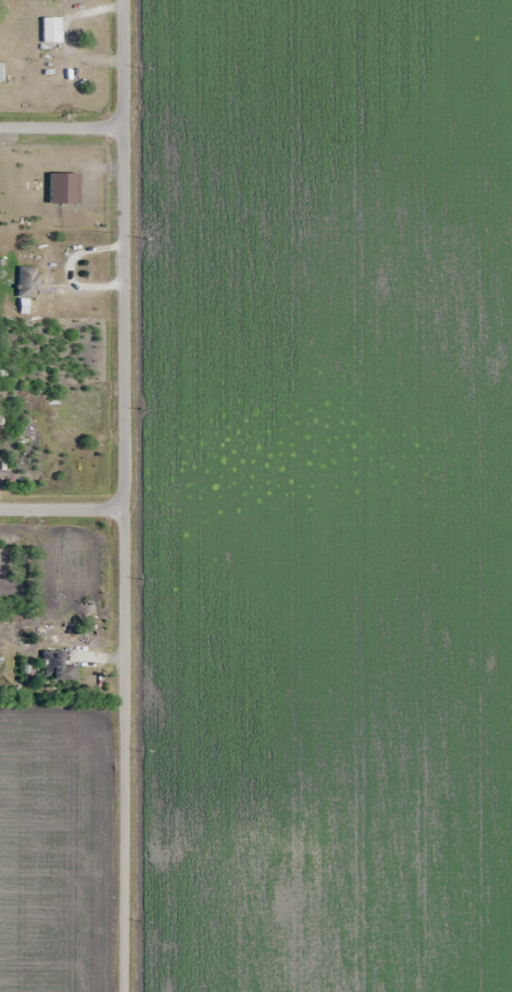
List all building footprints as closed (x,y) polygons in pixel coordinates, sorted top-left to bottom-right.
[(43,42),(62,42),(62,18),(43,18),(43,42)] [(19,298),(37,298),(37,267),(19,267),(19,298)] [(65,651),(44,651),(44,681),(77,681),(77,667),(65,667),(65,651)]
